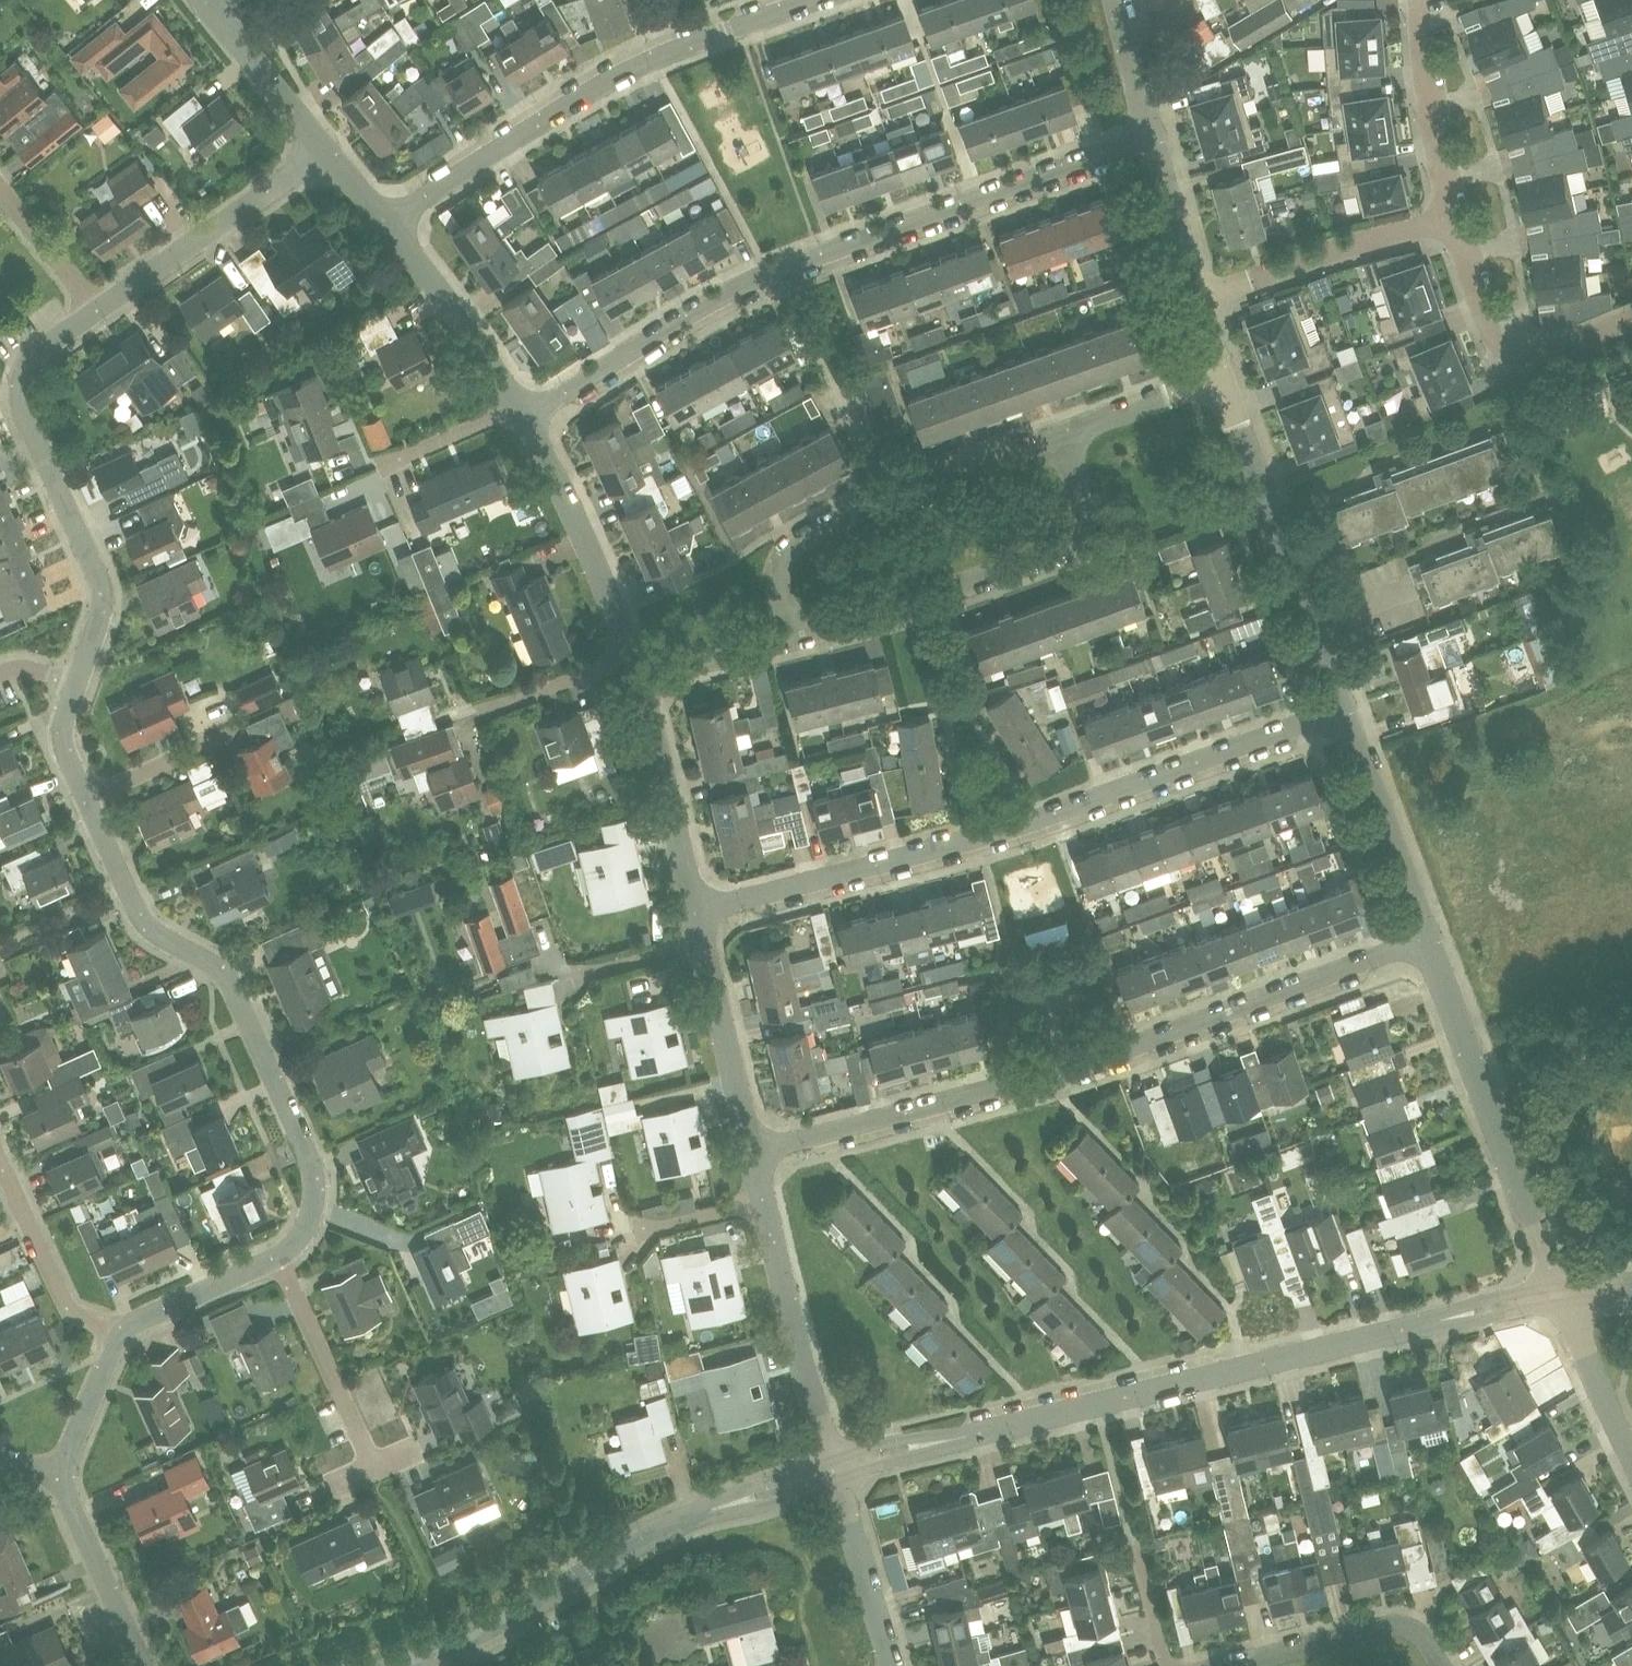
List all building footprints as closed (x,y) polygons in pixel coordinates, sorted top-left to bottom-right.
[(323,3),(292,21),(309,48),(355,20),(355,19),(369,10),(363,0),(360,0),(331,17),(323,3)] [(369,10),(370,11),(382,4),(379,0),(363,0),(369,10)] [(451,1),(457,10),(467,3),(465,0),(451,0),(451,1)] [(523,33),(541,63),(567,47),(559,33),(571,26),(555,0),(539,0),(549,17),(523,33)] [(600,35),(630,24),(621,0),(588,0),(600,35)] [(946,0),(920,10),(932,41),(958,32),(946,0)] [(975,0),(948,0),(946,0),(958,32),(984,23),(975,0)] [(984,23),(1010,14),(1005,0),(975,0),(984,23)] [(1010,14),(1035,5),(1040,18),(1051,14),(1046,0),(1005,0),(1010,14)] [(1208,16),(1223,9),(1219,0),(1201,0),(1208,16)] [(1293,14),(1286,0),(1271,0),(1253,11),(1257,21),(1265,34),(1294,17),(1293,14)] [(1293,14),(1315,0),(1286,0),(1293,14)] [(1524,33),(1516,12),(1537,4),(1535,0),(1493,0),(1480,4),(1487,23),(1471,30),(1479,51),(1524,33)] [(1631,4),(1631,0),(1595,0),(1601,16),(1631,4)] [(457,10),(451,1),(437,10),(443,19),(457,10)] [(1326,45),(1383,40),(1383,36),(1388,35),(1386,18),(1382,18),(1381,14),(1350,16),(1349,3),(1333,4),(1323,11),(1326,45)] [(1601,16),(1608,35),(1587,42),(1594,61),(1599,60),(1631,48),(1631,4),(1601,16)] [(459,15),(477,43),(489,36),(471,7),(459,15)] [(1253,11),(1239,19),(1230,25),(1242,48),(1265,34),(1257,21),(1253,11)] [(153,13),(122,38),(112,26),(73,57),(83,70),(97,59),(110,75),(150,43),(162,58),(122,90),(134,106),(191,61),(153,13)] [(405,15),(394,22),(409,45),(420,38),(405,15)] [(477,43),(459,15),(448,22),(466,51),(477,43)] [(515,78),(541,63),(523,33),(511,15),(500,23),(511,40),(497,49),(515,78)] [(916,47),(904,15),(878,24),(890,56),(916,47)] [(355,20),(309,48),(324,74),(355,55),(346,41),(363,31),(355,20)] [(890,56),(878,24),(852,33),(864,66),(890,56)] [(374,57),(401,36),(392,25),(366,47),(374,57)] [(1222,28),(1187,50),(1200,71),(1235,50),(1222,28)] [(864,66),(852,33),(826,43),(838,75),(864,66)] [(1487,71),(1504,65),(1511,83),(1561,65),(1552,42),(1531,50),(1524,33),(1479,51),(1487,71)] [(1035,34),(1019,40),(1023,51),(1039,46),(1035,34)] [(401,36),(374,57),(383,68),(409,46),(401,36)] [(1019,40),(1002,46),(993,49),(997,61),(1023,51),(1019,40)] [(1383,40),(1326,45),(1329,85),(1355,83),(1354,69),(1385,66),(1385,62),(1390,62),(1388,44),(1384,45),(1383,40)] [(1567,80),(1582,74),(1568,41),(1554,47),(1567,80)] [(826,43),(800,52),(812,84),(838,75),(826,43)] [(1599,60),(1605,78),(1621,73),(1627,93),(1631,91),(1631,48),(1599,60)] [(954,75),(950,64),(946,51),(931,56),(939,80),(954,75)] [(984,51),(967,58),(971,69),(988,63),(984,51)] [(1041,51),(1025,57),(1029,68),(1045,62),(1041,51)] [(812,84),(800,52),(774,61),(786,93),(812,84)] [(455,62),(460,70),(448,78),(443,71),(430,79),(445,102),(457,94),(465,108),(492,92),(469,54),(455,62)] [(1029,68),(1025,57),(1008,63),(1012,74),(1029,68)] [(971,69),(967,58),(950,64),(954,75),(971,69)] [(45,97),(16,60),(0,73),(0,125),(7,134),(11,131),(24,147),(48,129),(50,132),(59,143),(80,126),(73,117),(75,115),(72,110),(56,89),(45,97)] [(1561,65),(1511,83),(1516,99),(1499,104),(1505,125),(1547,113),(1552,111),(1546,90),(1566,84),(1561,65)] [(916,76),(920,87),(934,82),(928,67),(914,72),(916,76)] [(973,74),(977,86),(994,79),(990,68),(973,74)] [(1082,100),(1072,71),(1060,75),(1063,85),(1039,94),(1050,126),(1076,117),(1072,104),(1082,100)] [(1249,113),(1245,99),(1254,97),(1246,72),(1221,80),(1225,92),(1195,101),(1196,105),(1192,107),(1196,123),(1201,122),(1202,126),(1249,113)] [(390,101),(362,124),(382,148),(409,125),(402,116),(425,97),(433,109),(445,102),(430,79),(427,73),(414,81),(401,92),(390,101)] [(977,86),(973,74),(956,80),(960,92),(977,86)] [(898,82),(902,93),(920,87),(916,76),(898,82)] [(383,93),(370,78),(342,100),(362,124),(390,101),(401,92),(395,83),(383,93)] [(963,100),(960,92),(956,80),(941,85),(948,105),(963,100)] [(902,93),(898,82),(881,88),(884,100),(902,93)] [(1355,83),(1329,85),(1333,112),(1342,111),(1345,125),(1392,118),(1392,114),(1396,113),(1394,96),(1389,97),(1388,92),(1357,97),(1355,83)] [(922,94),(925,105),(926,104),(929,112),(942,107),(935,87),(921,92),(922,94)] [(922,94),(905,100),(908,111),(925,105),(922,94)] [(1050,126),(1039,94),(1013,103),(1024,135),(1050,126)] [(863,95),(846,101),(850,112),(867,106),(863,95)] [(241,124),(219,96),(196,114),(186,100),(162,119),(183,146),(195,137),(204,148),(208,149),(216,143),(216,144),(241,124)] [(908,111),(905,100),(888,106),(891,117),(908,111)] [(850,112),(846,101),(829,107),(833,118),(850,112)] [(987,113),(998,145),(1024,135),(1013,103),(987,113)] [(974,108),(977,116),(961,122),(972,154),(998,145),(987,113),(983,104),(974,108)] [(669,126),(660,110),(636,124),(654,157),(678,144),(682,153),(695,146),(680,120),(669,126)] [(807,127),(824,121),(820,110),(803,116),(807,127)] [(95,121),(109,139),(121,129),(107,111),(95,121)] [(868,112),(852,118),(856,130),(873,123),(869,112),(868,112)] [(1249,113),(1202,126),(1203,130),(1199,132),(1204,148),(1208,147),(1209,151),(1240,142),(1243,155),(1268,148),(1261,124),(1252,126),(1249,113)] [(1597,140),(1593,125),(1575,130),(1573,125),(1554,131),(1547,113),(1505,125),(1511,147),(1529,141),(1534,159),(1580,147),(1601,142),(1600,139),(1597,140)] [(1612,119),(1618,138),(1623,137),(1631,134),(1631,113),(1612,119)] [(840,135),(856,130),(852,118),(835,124),(839,136),(840,135)] [(1392,118),(1345,125),(1347,139),(1337,140),(1342,167),(1367,163),(1365,149),(1396,144),(1396,140),(1400,139),(1398,122),(1393,123),(1392,118)] [(654,157),(636,124),(612,137),(630,170),(654,157)] [(831,139),(826,127),(809,133),(814,145),(831,139)] [(908,140),(892,146),(903,178),(929,169),(918,137),(917,137),(913,127),(904,130),(908,140)] [(944,128),(918,137),(929,169),(956,159),(944,128)] [(410,148),(417,161),(452,144),(445,130),(410,148)] [(1623,137),(1628,156),(1631,155),(1631,134),(1623,137)] [(612,137),(588,150),(606,184),(630,170),(612,137)] [(1538,176),(1520,180),(1525,202),(1573,191),(1568,169),(1589,165),(1605,161),(1601,142),(1580,147),(1534,159),(1538,176)] [(1263,155),(1268,172),(1310,160),(1305,143),(1263,155)] [(855,159),(840,165),(851,196),(877,187),(865,156),(861,145),(852,149),(855,159)] [(865,156),(877,187),(903,178),(892,146),(876,152),(865,156)] [(606,184),(588,150),(563,164),(581,197),(606,184)] [(1319,188),(1340,185),(1335,158),(1314,162),(1319,188)] [(156,190),(137,163),(116,178),(126,191),(81,224),(104,256),(150,223),(136,204),(156,190)] [(1367,163),(1342,167),(1337,168),(1344,196),(1357,193),(1361,208),(1408,197),(1407,193),(1411,192),(1407,173),(1402,174),(1401,170),(1371,177),(1367,163)] [(563,164),(538,177),(541,182),(552,202),(557,211),(581,197),(563,164)] [(851,196),(840,165),(814,174),(826,206),(851,196)] [(665,177),(671,189),(686,181),(679,169),(665,177)] [(1255,190),(1250,173),(1215,183),(1216,186),(1212,187),(1216,203),(1221,201),(1224,212),(1239,208),(1265,201),(1262,188),(1255,190)] [(671,189),(665,177),(649,186),(656,197),(671,189)] [(491,226),(482,213),(453,233),(471,258),(512,230),(522,221),(534,213),(516,184),(501,194),(512,211),(491,226)] [(695,197),(688,185),(673,193),(680,205),(695,197)] [(1573,191),(1525,202),(1530,223),(1547,219),(1551,237),(1598,229),(1603,228),(1598,205),(1577,210),(1573,191)] [(680,205),(673,193),(658,201),(664,213),(680,205)] [(631,196),(617,204),(623,215),(638,208),(631,196)] [(502,197),(484,209),(493,222),(510,210),(502,197)] [(1105,198),(1079,208),(1092,244),(1118,235),(1121,244),(1132,241),(1120,206),(1109,210),(1105,198)] [(1228,229),(1232,241),(1267,231),(1267,230),(1274,229),(1266,201),(1265,201),(1239,208),(1224,212),(1224,213),(1220,214),(1224,230),(1228,229)] [(623,215),(617,204),(601,212),(607,224),(623,215)] [(716,211),(690,224),(709,258),(734,245),(732,241),(744,235),(727,204),(716,211)] [(447,208),(438,213),(444,222),(450,218),(450,212),(447,208)] [(1079,208),(1052,218),(1065,254),(1092,244),(1079,208)] [(625,219),(631,230),(635,237),(650,229),(640,211),(625,219)] [(573,243),(599,229),(592,217),(567,231),(573,243)] [(1052,218),(1026,227),(1039,263),(1065,254),(1052,218)] [(1622,221),(1624,231),(1631,230),(1631,218),(1622,221)] [(631,230),(625,219),(609,228),(615,239),(631,230)] [(512,230),(471,258),(489,284),(497,278),(504,289),(529,272),(556,252),(549,241),(527,257),(520,248),(515,252),(504,237),(513,231),(512,230),(522,221),(512,230)] [(277,278),(264,286),(268,291),(285,315),(299,304),(291,293),(302,285),(310,297),(332,282),(324,270),(342,257),(317,222),(300,235),(293,225),(272,240),(278,250),(267,258),(264,260),(277,278)] [(709,258),(690,224),(667,237),(685,271),(709,258)] [(1039,263),(1026,227),(999,237),(1012,273),(1039,263)] [(1598,229),(1551,237),(1554,255),(1536,257),(1539,279),(1587,273),(1584,251),(1601,249),(1598,229)] [(595,288),(589,277),(618,262),(602,233),(581,244),(592,265),(573,275),(583,294),(595,288)] [(667,237),(642,251),(661,285),(685,271),(667,237)] [(983,242),(957,252),(969,288),(996,279),(983,242)] [(642,251),(618,264),(637,298),(661,285),(642,251)] [(556,252),(529,272),(537,283),(565,264),(556,252)] [(969,288),(957,252),(931,261),(944,298),(969,288)] [(1387,300),(1433,285),(1432,281),(1436,279),(1430,262),(1426,264),(1425,260),(1395,270),(1390,255),(1364,261),(1374,290),(1383,287),(1387,300)] [(931,261),(905,270),(918,307),(944,298),(931,261)] [(637,298),(618,264),(593,277),(611,311),(637,298)] [(1088,286),(1104,280),(1100,268),(1083,273),(1088,286)] [(918,307),(905,270),(879,280),(892,316),(918,307)] [(1587,273),(1539,279),(1541,302),(1560,299),(1563,322),(1578,320),(1613,305),(1611,289),(1590,292),(1587,273)] [(271,319),(249,289),(237,297),(222,275),(181,304),(204,336),(241,310),(255,330),(271,319)] [(1125,282),(1128,291),(1137,287),(1134,279),(1125,282)] [(892,316),(879,280),(852,290),(865,326),(875,322),(892,316)] [(1064,280),(1048,286),(1052,299),(1069,293),(1064,280)] [(1125,282),(1116,285),(1120,294),(1128,291),(1125,282)] [(550,310),(533,285),(504,305),(522,330),(551,310),(562,302),(550,310)] [(1116,285),(1108,288),(1111,297),(1120,294),(1116,285)] [(1433,285),(1387,300),(1392,314),(1379,318),(1387,342),(1416,332),(1411,319),(1441,309),(1440,305),(1444,304),(1439,287),(1434,289),(1433,285)] [(1052,299),(1048,286),(1031,292),(1036,305),(1052,299)] [(1128,291),(1131,299),(1140,296),(1137,287),(1128,291)] [(1108,288),(1099,291),(1102,300),(1111,297),(1108,288)] [(1253,323),(1254,327),(1250,329),(1256,345),(1261,343),(1262,347),(1307,331),(1302,318),(1311,314),(1302,290),(1277,299),(1282,312),(1253,323)] [(562,302),(551,310),(522,330),(533,346),(530,348),(539,360),(553,350),(551,347),(568,335),(558,320),(572,312),(582,330),(598,320),(581,291),(562,302)] [(1102,300),(1099,291),(1090,294),(1094,303),(1102,300)] [(994,306),(977,311),(982,323),(998,318),(994,306)] [(384,310),(342,331),(346,338),(359,331),(371,354),(379,350),(398,387),(433,368),(414,330),(399,338),(384,310)] [(982,323),(977,311),(961,317),(966,329),(982,323)] [(1147,313),(1067,342),(1082,382),(1161,353),(1147,313)] [(781,323),(779,320),(754,333),(772,367),(808,347),(792,317),(781,323)] [(927,330),(931,342),(947,336),(943,324),(927,330)] [(931,342),(927,330),(910,335),(915,347),(931,342)] [(1307,331),(1262,347),(1264,352),(1259,353),(1265,370),(1270,368),(1271,372),(1300,361),(1305,373),(1334,363),(1325,339),(1312,344),(1307,331)] [(174,386),(187,378),(172,355),(159,364),(157,362),(158,362),(138,333),(77,375),(98,404),(128,384),(144,408),(175,387),(174,386)] [(754,333),(729,346),(748,380),(772,367),(754,333)] [(1464,355),(1457,338),(1453,340),(1452,336),(1422,348),(1417,336),(1393,346),(1403,369),(1411,366),(1417,379),(1461,360),(1460,356),(1464,355)] [(1067,342),(988,370),(1002,410),(1082,382),(1067,342)] [(883,358),(893,355),(893,354),(889,344),(884,345),(861,354),(862,357),(870,363),(883,358)] [(729,346),(705,359),(723,393),(748,380),(729,346)] [(942,358),(939,348),(930,351),(933,361),(942,358)] [(933,361),(930,351),(921,355),(925,364),(933,361)] [(925,364),(921,355),(913,358),(916,367),(925,364)] [(916,367),(913,358),(904,361),(907,370),(916,367)] [(705,359),(681,373),(699,407),(723,393),(705,359)] [(1461,360),(1417,379),(1423,392),(1414,395),(1423,419),(1448,409),(1443,396),(1471,385),(1470,381),(1474,379),(1467,363),(1463,364),(1461,360)] [(895,364),(898,373),(907,370),(904,361),(895,364)] [(865,389),(890,380),(886,368),(860,377),(865,389)] [(901,382),(910,379),(907,370),(898,373),(901,382)] [(909,398),(923,438),(1002,410),(988,370),(909,398)] [(1293,429),(1346,409),(1333,372),(1309,381),(1313,394),(1284,405),(1285,409),(1281,411),(1287,427),(1291,425),(1293,429)] [(699,407),(681,373),(656,386),(674,420),(699,407)] [(292,437),(299,434),(308,457),(339,444),(325,409),(329,407),(316,376),(274,393),(292,437)] [(890,380),(865,389),(869,401),(895,392),(890,380)] [(784,389),(790,401),(806,393),(800,381),(784,389)] [(630,407),(639,402),(630,386),(597,404),(606,421),(619,414),(623,422),(635,415),(630,407)] [(790,401),(784,389),(768,398),(774,409),(790,401)] [(899,404),(895,392),(869,401),(873,413),(899,404)] [(807,408),(816,403),(811,394),(802,399),(807,408)] [(648,439),(651,438),(665,431),(661,424),(649,400),(633,409),(642,427),(648,439)] [(821,412),(816,403),(807,408),(812,416),(821,412)] [(899,404),(873,413),(878,426),(903,417),(899,404)] [(734,415),(741,427),(755,419),(749,407),(734,415)] [(1346,409),(1293,429),(1294,434),(1290,435),(1296,451),(1300,450),(1302,454),(1331,443),(1336,455),(1360,446),(1346,409)] [(371,446),(390,439),(381,415),(362,422),(371,446)] [(741,427),(734,415),(719,423),(725,435),(741,427)] [(903,417),(878,426),(882,438),(908,429),(903,417)] [(1382,418),(1367,424),(1374,442),(1389,435),(1382,418)] [(634,431),(625,435),(618,420),(585,435),(598,463),(631,448),(639,444),(634,431)] [(829,427),(802,442),(787,450),(807,487),(849,464),(829,427)] [(691,454),(718,440),(711,428),(685,442),(691,454)] [(1511,448),(1504,431),(1393,472),(1391,466),(1375,472),(1378,482),(1316,505),(1323,523),(1336,519),(1344,541),(1411,516),(1409,511),(1507,475),(1499,453),(1511,448)] [(611,491),(616,488),(622,500),(649,488),(637,461),(653,454),(657,452),(651,438),(648,439),(639,444),(631,448),(598,463),(611,491)] [(107,496),(124,488),(133,484),(139,497),(169,484),(187,475),(176,449),(157,458),(158,459),(137,468),(129,451),(94,467),(107,496)] [(708,455),(712,463),(721,458),(716,450),(708,455)] [(732,527),(807,487),(787,450),(712,490),(732,527)] [(704,468),(712,463),(708,455),(699,459),(704,468)] [(506,489),(493,457),(457,472),(454,467),(420,481),(426,498),(411,504),(423,532),(440,525),(437,519),(506,489)] [(691,464),(696,472),(704,468),(699,459),(691,464)] [(696,472),(700,481),(708,476),(704,468),(696,472)] [(649,488),(622,500),(627,512),(622,515),(635,543),(688,518),(688,517),(667,527),(661,515),(665,513),(667,510),(668,505),(658,484),(649,488)] [(0,489),(0,521),(13,516),(6,501),(11,499),(5,486),(0,489)] [(141,504),(149,520),(146,526),(125,536),(137,564),(181,544),(178,538),(183,521),(169,491),(141,504)] [(324,506),(318,492),(288,505),(301,533),(311,529),(329,568),(384,544),(367,504),(328,521),(321,507),(324,506)] [(1563,519),(1557,504),(1485,531),(1483,525),(1467,531),(1470,541),(1408,564),(1414,581),(1427,577),(1436,600),(1502,576),(1500,570),(1565,546),(1556,522),(1563,519)] [(13,516),(0,521),(0,555),(25,543),(19,529),(23,526),(17,513),(13,516)] [(687,552),(680,555),(673,540),(694,531),(688,518),(635,543),(647,570),(657,592),(697,574),(687,552)] [(274,548),(285,543),(275,520),(264,525),(274,548)] [(1163,561),(1190,552),(1185,538),(1158,547),(1163,561)] [(1233,567),(1223,540),(1194,551),(1204,578),(1233,567)] [(0,555),(0,588),(33,572),(26,557),(31,555),(25,543),(0,555)] [(428,593),(447,585),(447,583),(442,570),(430,543),(411,551),(428,593)] [(170,586),(144,597),(151,613),(153,612),(159,626),(197,609),(187,585),(202,578),(194,559),(164,572),(170,586)] [(458,563),(442,570),(447,583),(463,576),(458,563)] [(521,566),(492,578),(499,594),(505,592),(535,661),(568,647),(552,610),(557,608),(543,574),(527,581),(521,566)] [(1236,598),(1244,595),(1233,567),(1204,578),(1186,584),(1191,598),(1209,591),(1214,604),(1210,606),(1184,616),(1189,631),(1215,621),(1217,625),(1243,616),(1236,598)] [(0,588),(0,604),(6,619),(46,601),(39,585),(43,583),(37,570),(33,572),(0,588)] [(1131,571),(1048,602),(1062,639),(1145,609),(1131,571)] [(464,623),(447,585),(428,593),(435,608),(444,631),(464,623)] [(428,593),(418,597),(424,612),(435,608),(428,593)] [(1521,620),(1542,612),(1536,598),(1516,606),(1521,620)] [(1048,602),(965,633),(979,670),(1062,639),(1048,602)] [(1421,646),(1396,655),(1405,682),(1433,672),(1448,667),(1438,640),(1468,629),(1463,615),(1417,632),(1421,646)] [(1245,622),(1228,628),(1232,639),(1249,633),(1245,622)] [(1232,639),(1228,628),(1213,633),(1217,644),(1232,639)] [(1558,683),(1567,679),(1548,631),(1528,639),(1545,684),(1556,679),(1558,683)] [(1194,640),(1177,646),(1181,657),(1198,651),(1194,640)] [(1121,645),(1125,656),(1133,652),(1130,642),(1121,645)] [(1277,677),(1287,673),(1276,643),(1254,651),(1257,658),(1242,663),(1255,699),(1281,690),(1277,677)] [(1116,659),(1125,656),(1121,645),(1112,648),(1116,659)] [(1165,663),(1181,657),(1177,646),(1161,652),(1165,663)] [(1103,652),(1107,662),(1116,659),(1112,648),(1103,652)] [(1098,665),(1107,662),(1103,652),(1094,655),(1098,665)] [(434,699),(419,657),(382,670),(407,739),(437,728),(427,701),(434,699)] [(1145,669),(1142,659),(1125,665),(1129,675),(1145,669)] [(1033,664),(1036,675),(1045,672),(1042,662),(1033,664)] [(873,663),(830,674),(787,685),(797,724),(883,702),(880,693),(894,690),(887,664),(874,667),(873,663)] [(1255,699),(1242,663),(1216,672),(1229,708),(1255,699)] [(1027,678),(1036,675),(1033,664),(1024,667),(1027,678)] [(1112,681),(1129,675),(1125,665),(1109,671),(1112,681)] [(1448,667),(1433,672),(1405,682),(1415,710),(1436,702),(1441,717),(1464,709),(1459,694),(1452,697),(1447,682),(1457,679),(1452,665),(1448,667)] [(1015,670),(1018,680),(1027,678),(1024,667),(1015,670)] [(1009,683),(1018,680),(1015,670),(1006,672),(1009,683)] [(187,706),(176,679),(172,671),(142,685),(146,694),(112,709),(128,744),(176,723),(172,713),(187,706)] [(1229,708),(1216,672),(1190,682),(1203,718),(1229,708)] [(244,710),(280,694),(272,674),(236,690),(244,710)] [(1067,706),(1068,709),(1106,695),(1102,685),(1099,674),(1061,688),(1063,694),(1067,706)] [(1190,682),(1164,691),(1177,727),(1203,718),(1190,682)] [(693,705),(695,711),(693,711),(700,742),(734,734),(765,726),(766,726),(779,723),(780,723),(772,689),(758,693),(763,713),(731,720),(727,703),(708,708),(706,702),(693,705)] [(1164,691),(1138,700),(1151,736),(1154,735),(1155,738),(1157,739),(1167,736),(1168,733),(1167,731),(1177,727),(1164,691)] [(1010,745),(1037,727),(1014,692),(987,709),(1010,745)] [(1057,709),(1067,706),(1063,694),(1053,697),(1057,709)] [(1151,736),(1138,700),(1112,710),(1125,746),(1151,736)] [(274,735),(254,744),(239,750),(257,790),(289,776),(277,748),(293,741),(279,708),(265,715),(274,735)] [(1098,755),(1099,755),(1101,760),(1117,754),(1116,749),(1125,746),(1112,710),(1085,719),(1098,755)] [(617,769),(602,727),(587,732),(580,712),(539,727),(552,764),(592,749),(601,775),(617,769)] [(906,767),(937,761),(930,720),(899,725),(906,767)] [(442,806),(478,793),(452,722),(437,729),(383,748),(394,778),(413,771),(420,790),(434,785),(442,806)] [(1056,728),(1060,740),(1073,735),(1068,723),(1056,728)] [(1037,727),(1010,745),(1033,781),(1059,763),(1037,727)] [(854,731),(857,742),(866,740),(863,729),(854,731)] [(848,744),(857,742),(854,731),(845,734),(848,744)] [(741,763),(734,734),(700,742),(707,772),(708,772),(741,764),(741,763)] [(836,736),(838,747),(848,744),(845,734),(836,736)] [(829,749),(838,747),(836,736),(826,739),(829,749)] [(22,769),(10,741),(0,746),(0,779),(22,769)] [(788,751),(775,755),(757,759),(754,760),(745,762),(748,776),(758,773),(791,765),(788,751)] [(894,752),(881,754),(884,767),(896,765),(894,752)] [(944,803),(937,761),(906,767),(914,808),(944,803)] [(794,779),(799,799),(813,796),(805,762),(791,765),(794,779)] [(841,784),(843,792),(851,826),(881,818),(881,815),(894,812),(882,768),(868,772),(868,774),(840,781),(841,784)] [(193,834),(194,829),(186,810),(200,804),(199,801),(222,790),(214,772),(191,783),(189,780),(135,804),(152,844),(177,832),(180,836),(184,838),(193,834)] [(751,804),(748,789),(761,786),(758,773),(748,776),(722,782),(725,794),(714,797),(713,797),(721,827),(775,814),(772,799),(751,804)] [(1314,782),(1311,773),(1284,782),(1297,819),(1303,833),(1313,829),(1307,815),(1322,810),(1325,818),(1337,814),(1325,779),(1314,782)] [(1297,819),(1284,782),(1258,792),(1271,828),(1297,819)] [(484,790),(492,813),(511,807),(503,783),(484,790)] [(822,834),(851,826),(843,792),(841,784),(827,788),(829,796),(813,800),(822,834)] [(1258,792),(1239,798),(1232,801),(1245,837),(1271,828),(1258,792)] [(2,826),(8,838),(46,821),(34,794),(12,804),(0,809),(0,826),(2,826)] [(1245,837),(1232,801),(1207,810),(1220,846),(1245,837)] [(802,808),(784,812),(775,814),(721,827),(728,857),(762,849),(758,833),(791,825),(796,844),(810,841),(802,808)] [(1207,810),(1181,819),(1194,856),(1220,846),(1207,810)] [(600,824),(606,846),(581,851),(595,910),(646,898),(627,817),(600,824)] [(1194,856),(1181,819),(1155,829),(1168,865),(1166,865),(1171,879),(1182,875),(1177,862),(1194,856)] [(499,820),(490,823),(480,826),(488,849),(497,846),(507,843),(499,820)] [(1168,865),(1155,829),(1129,838),(1142,874),(1166,865),(1168,865)] [(262,841),(267,852),(288,842),(282,832),(262,841)] [(1305,841),(1310,854),(1325,848),(1321,835),(1305,841)] [(1142,874),(1129,838),(1103,847),(1116,884),(1142,874)] [(1310,854),(1305,841),(1288,847),(1292,860),(1310,854)] [(552,865),(545,845),(531,849),(537,870),(552,865)] [(41,860),(35,847),(2,862),(14,890),(30,882),(38,899),(73,882),(60,852),(41,860)] [(215,921),(268,897),(253,864),(258,861),(252,847),(217,863),(224,876),(200,887),(215,921)] [(1116,884),(1103,847),(1076,857),(1089,893),(1116,884)] [(516,869),(530,864),(525,850),(510,855),(516,869)] [(1326,852),(1311,857),(1316,870),(1331,864),(1326,852)] [(1269,854),(1254,859),(1259,872),(1274,867),(1269,854)] [(1310,857),(1311,858),(1294,864),(1298,876),(1301,875),(1310,899),(1298,903),(1311,939),(1337,929),(1324,893),(1315,871),(1316,870),(1311,857),(1310,857)] [(1254,859),(1239,865),(1236,866),(1241,879),(1259,872),(1254,859)] [(1260,876),(1264,889),(1280,883),(1275,870),(1260,876)] [(1370,903),(1359,874),(1348,878),(1350,884),(1324,893),(1337,929),(1364,919),(1359,907),(1370,903)] [(1218,875),(1203,881),(1207,893),(1223,887),(1218,875)] [(531,924),(530,922),(528,922),(512,876),(491,883),(509,935),(496,939),(488,914),(467,921),(479,956),(477,956),(482,969),(526,954),(517,929),(531,924)] [(971,880),(973,888),(947,895),(957,932),(983,926),(986,939),(1000,935),(985,876),(971,880)] [(1264,889),(1260,876),(1242,882),(1247,895),(1264,889)] [(1207,893),(1203,881),(1186,887),(1190,900),(1207,893)] [(394,912),(436,905),(432,884),(390,891),(394,912)] [(1227,900),(1223,887),(1207,893),(1212,905),(1227,900)] [(1150,897),(1155,910),(1170,905),(1166,892),(1150,897)] [(1212,905),(1207,893),(1190,900),(1194,912),(1212,905)] [(957,932),(947,895),(920,902),(930,939),(957,932)] [(1155,910),(1150,897),(1133,904),(1138,917),(1155,910)] [(930,939),(920,902),(894,909),(903,946),(930,939)] [(1298,903),(1273,912),(1285,948),(1311,939),(1298,903)] [(1171,908),(1156,914),(1161,926),(1176,920),(1171,908)] [(903,946),(894,909),(867,916),(877,953),(903,946)] [(1097,917),(1101,930),(1118,924),(1114,910),(1097,917)] [(1273,912),(1247,922),(1260,958),(1285,948),(1273,912)] [(1198,917),(1202,935),(1218,931),(1213,913),(1198,917)] [(1161,926),(1156,914),(1139,920),(1143,933),(1161,926)] [(328,996),(307,950),(327,940),(326,939),(343,932),(337,919),(331,922),(329,917),(319,922),(316,915),(282,930),(293,954),(269,965),(277,983),(281,981),(285,990),(281,992),(296,1026),(318,1016),(312,1003),(328,996)] [(877,953),(867,916),(839,923),(849,961),(877,953)] [(1247,922),(1221,931),(1234,967),(1260,958),(1247,922)] [(80,971),(116,955),(105,929),(80,940),(74,926),(46,939),(52,953),(69,946),(80,971)] [(1119,927),(1102,933),(1107,946),(1124,940),(1119,927)] [(821,954),(788,961),(785,945),(751,953),(758,983),(792,975),(824,967),(838,963),(830,930),(816,934),(821,954)] [(1221,931),(1195,941),(1208,977),(1234,967),(1221,931)] [(768,936),(771,948),(783,945),(781,933),(768,936)] [(1195,941),(1169,950),(1182,986),(1208,977),(1195,941)] [(1182,986),(1169,950),(1143,960),(1156,996),(1182,986)] [(1074,972),(1098,963),(1094,951),(1069,959),(1074,972)] [(116,955),(80,971),(91,996),(76,1003),(83,1018),(109,1006),(103,992),(128,981),(116,955)] [(953,960),(937,965),(940,976),(956,972),(953,960)] [(1156,996),(1143,960),(1116,970),(1129,1006),(1156,996)] [(1102,976),(1098,963),(1074,972),(1078,984),(1102,976)] [(536,980),(531,965),(498,977),(503,991),(536,980)] [(940,976),(937,965),(920,969),(923,980),(940,976)] [(792,975),(758,983),(765,1013),(799,1005),(792,975)] [(883,979),(887,991),(903,987),(900,975),(883,979)] [(1106,987),(1102,976),(1078,984),(1082,995),(1106,987)] [(957,977),(941,981),(945,995),(961,991),(957,977)] [(989,995),(985,978),(970,982),(975,999),(989,995)] [(887,991),(883,979),(867,983),(870,995),(887,991)] [(945,995),(941,981),(923,986),(927,1000),(945,995)] [(487,1036),(506,1031),(517,1074),(569,1062),(549,982),(524,988),(529,1009),(483,1020),(487,1036)] [(1106,987),(1082,995),(1086,1008),(1111,1000),(1106,987)] [(888,995),(891,1009),(907,1005),(904,991),(888,995)] [(146,1007),(140,993),(110,1006),(122,1034),(138,1027),(141,1034),(137,1037),(143,1049),(152,1049),(155,1048),(158,1048),(163,1046),(166,1045),(171,1042),(173,1041),(176,1038),(180,1035),(181,1033),(183,1031),(186,1027),(187,1023),(181,1009),(176,1008),(171,996),(146,1007)] [(815,1014),(848,1006),(845,994),(812,1001),(815,1014)] [(1361,994),(1338,1003),(1343,1015),(1334,1018),(1343,1044),(1351,1067),(1359,1064),(1391,1052),(1380,1019),(1394,1014),(1388,999),(1366,1007),(1361,994)] [(891,1009),(888,995),(870,1000),(874,1013),(891,1009)] [(996,1020),(1022,1014),(1019,1002),(993,1008),(996,1020)] [(686,1061),(671,1003),(607,1019),(611,1034),(624,1031),(634,1074),(686,1061)] [(852,1020),(848,1006),(815,1014),(818,1028),(852,1020)] [(997,1032),(991,1008),(951,1019),(960,1056),(988,1049),(984,1035),(997,1032)] [(1026,1027),(1022,1014),(996,1020),(1000,1033),(1026,1027)] [(951,1019),(924,1026),(934,1063),(960,1056),(951,1019)] [(63,1061),(47,1025),(34,1028),(21,1034),(26,1046),(1,1057),(5,1065),(1,1070),(6,1081),(13,1083),(13,1084),(63,1061)] [(924,1026),(898,1033),(907,1070),(934,1063),(924,1026)] [(808,1046),(805,1030),(771,1038),(778,1068),(793,1064),(812,1060),(824,1057),(821,1043),(808,1046)] [(907,1070),(898,1033),(870,1041),(879,1078),(883,1077),(884,1082),(897,1079),(895,1073),(907,1070)] [(368,1071),(382,1064),(383,1064),(371,1037),(311,1064),(332,1110),(351,1101),(355,1110),(380,1098),(368,1071)] [(1245,1064),(1246,1067),(1259,1102),(1261,1107),(1309,1089),(1294,1049),(1261,1061),(1256,1047),(1241,1053),(1245,1064)] [(867,1082),(861,1056),(859,1049),(846,1052),(854,1085),(867,1082)] [(1359,1064),(1351,1067),(1348,1068),(1357,1093),(1365,1116),(1406,1101),(1394,1068),(1407,1063),(1402,1049),(1391,1052),(1359,1064)] [(793,1064),(778,1068),(785,1098),(819,1091),(815,1074),(827,1071),(824,1057),(812,1060),(793,1064)] [(152,1059),(139,1064),(131,1068),(143,1095),(161,1087),(168,1103),(210,1084),(198,1058),(159,1076),(152,1059)] [(1193,1070),(1198,1084),(1211,1120),(1213,1124),(1261,1107),(1259,1102),(1246,1067),(1213,1079),(1208,1065),(1193,1070)] [(39,1140),(79,1123),(71,1105),(89,1097),(79,1073),(45,1088),(34,1093),(39,1105),(26,1111),(39,1140)] [(1213,1124),(1211,1120),(1198,1084),(1166,1096),(1161,1082),(1145,1087),(1165,1141),(1191,1132),(1213,1124)] [(602,1104),(602,1106),(605,1120),(637,1112),(633,1096),(602,1104)] [(1406,1101),(1365,1116),(1362,1117),(1371,1142),(1379,1165),(1385,1162),(1420,1150),(1408,1117),(1422,1112),(1417,1097),(1406,1101)] [(105,1103),(110,1120),(124,1116),(119,1099),(105,1103)] [(695,1104),(644,1116),(658,1175),(709,1163),(695,1104)] [(613,1155),(609,1134),(605,1120),(602,1106),(568,1114),(579,1161),(542,1170),(555,1228),(606,1217),(600,1191),(592,1193),(589,1180),(597,1178),(593,1159),(613,1155)] [(207,1159),(237,1146),(223,1115),(194,1128),(188,1114),(161,1126),(174,1155),(200,1143),(207,1159)] [(389,1193),(392,1200),(423,1186),(408,1153),(425,1145),(411,1114),(358,1138),(365,1153),(355,1158),(374,1199),(389,1193)] [(50,1164),(63,1193),(101,1177),(108,1173),(95,1146),(114,1138),(107,1124),(76,1138),(81,1150),(50,1164)] [(1090,1181),(1114,1158),(1087,1131),(1063,1154),(1090,1181)] [(1233,1147),(1238,1161),(1274,1148),(1267,1132),(1232,1144),(1233,1147)] [(1385,1162),(1379,1165),(1376,1165),(1385,1190),(1378,1193),(1387,1216),(1434,1199),(1421,1166),(1436,1161),(1430,1146),(1420,1150),(1385,1162)] [(972,1210),(997,1185),(971,1158),(946,1182),(972,1210)] [(1140,1185),(1114,1158),(1090,1181),(1116,1208),(1131,1194),(1140,1185)] [(155,1196),(168,1190),(158,1166),(144,1172),(155,1196)] [(258,1185),(255,1186),(253,1182),(232,1191),(227,1179),(201,1190),(213,1216),(226,1210),(232,1224),(265,1209),(261,1200),(264,1198),(266,1194),(263,1187),(258,1185)] [(997,1185),(972,1210),(998,1236),(1014,1222),(1024,1213),(997,1185)] [(856,1238),(880,1215),(854,1188),(830,1211),(856,1238)] [(1270,1190),(1250,1197),(1262,1228),(1231,1239),(1234,1246),(1235,1246),(1250,1284),(1284,1272),(1289,1286),(1303,1280),(1299,1270),(1284,1227),(1270,1190)] [(1131,1194),(1116,1208),(1107,1217),(1133,1244),(1157,1221),(1131,1194)] [(1434,1199),(1387,1216),(1379,1219),(1384,1235),(1395,1231),(1410,1271),(1450,1256),(1435,1215),(1450,1209),(1445,1195),(1434,1199)] [(136,1204),(125,1209),(148,1261),(178,1248),(164,1216),(145,1224),(136,1204)] [(1105,1204),(1094,1214),(1100,1220),(1111,1210),(1105,1204)] [(951,1214),(959,1222),(967,1214),(959,1206),(951,1214)] [(148,1261),(125,1209),(113,1214),(122,1235),(104,1243),(118,1274),(148,1261)] [(1307,1219),(1284,1227),(1299,1270),(1333,1258),(1338,1272),(1352,1267),(1332,1213),(1308,1222),(1307,1219)] [(88,1245),(102,1239),(91,1214),(78,1220),(88,1245)] [(880,1215),(856,1238),(881,1265),(897,1251),(907,1242),(880,1215)] [(435,1299),(465,1286),(449,1249),(464,1242),(454,1219),(425,1232),(430,1245),(414,1252),(435,1299)] [(1157,1221),(1133,1244),(1159,1270),(1174,1257),(1183,1248),(1157,1221)] [(1014,1222),(998,1236),(989,1245),(1016,1273),(1040,1249),(1014,1222)] [(1356,1261),(1373,1255),(1363,1225),(1346,1232),(1356,1261)] [(16,1258),(11,1246),(0,1251),(0,1265),(16,1258)] [(643,1262),(646,1273),(659,1271),(654,1249),(652,1250),(643,1262)] [(1040,1249),(1016,1273),(1042,1299),(1057,1286),(1066,1276),(1040,1249)] [(685,1265),(682,1251),(660,1256),(666,1282),(668,1282),(670,1294),(685,1290),(694,1325),(744,1313),(731,1254),(685,1265)] [(897,1251),(881,1265),(872,1274),(899,1301),(923,1278),(897,1251)] [(356,1272),(367,1268),(361,1254),(332,1267),(338,1281),(327,1286),(347,1331),(375,1318),(368,1304),(388,1295),(379,1276),(362,1284),(356,1272)] [(1174,1257),(1159,1270),(1149,1280),(1175,1307),(1200,1284),(1174,1257)] [(618,1258),(565,1271),(579,1329),(632,1316),(618,1258)] [(1156,1270),(1149,1263),(1139,1272),(1147,1280),(1156,1270)] [(495,1292),(472,1303),(479,1318),(513,1303),(501,1276),(490,1281),(495,1292)] [(949,1305),(923,1278),(899,1301),(925,1328),(940,1314),(949,1305)] [(1226,1311),(1200,1284),(1175,1307),(1201,1334),(1226,1311)] [(1057,1286),(1042,1299),(1032,1308),(1059,1336),(1083,1312),(1057,1286)] [(18,1295),(27,1314),(14,1320),(30,1356),(55,1344),(39,1310),(29,1290),(18,1295)] [(0,1327),(0,1354),(6,1367),(30,1356),(14,1320),(2,1294),(0,1295),(0,1319),(3,1325),(0,1327)] [(1109,1339),(1083,1312),(1059,1336),(1085,1363),(1109,1339)] [(940,1314),(925,1328),(915,1337),(942,1364),(966,1341),(940,1314)] [(258,1386),(294,1370),(287,1354),(291,1352),(290,1351),(286,1352),(274,1325),(256,1333),(249,1317),(218,1331),(225,1347),(239,1341),(258,1386)] [(656,1331),(639,1333),(643,1359),(660,1357),(656,1331)] [(966,1341),(942,1364),(968,1392),(992,1368),(966,1341)] [(169,1382),(187,1374),(177,1350),(148,1362),(157,1384),(137,1393),(157,1440),(189,1427),(169,1382)] [(705,1370),(700,1350),(665,1358),(671,1380),(705,1370)] [(705,1370),(722,1428),(772,1413),(755,1355),(705,1370)] [(646,1363),(649,1377),(663,1373),(660,1360),(646,1363)] [(1525,1421),(1542,1411),(1514,1362),(1484,1379),(1505,1415),(1485,1426),(1492,1439),(1513,1427),(1513,1428),(1525,1421)] [(202,1365),(193,1369),(195,1373),(204,1370),(202,1365)] [(421,1377),(419,1380),(415,1382),(436,1430),(456,1421),(463,1436),(491,1424),(484,1407),(472,1413),(451,1366),(436,1373),(433,1372),(421,1377)] [(1450,1416),(1462,1413),(1454,1377),(1442,1380),(1445,1396),(1450,1416)] [(1429,1382),(1391,1391),(1398,1420),(1385,1424),(1388,1436),(1393,1454),(1397,1473),(1398,1477),(1412,1473),(1402,1433),(1451,1421),(1450,1416),(1445,1396),(1433,1399),(1429,1382)] [(1388,1436),(1385,1424),(1380,1404),(1368,1407),(1364,1393),(1336,1400),(1348,1448),(1376,1441),(1375,1439),(1388,1436)] [(665,1456),(659,1434),(674,1429),(664,1395),(647,1400),(650,1410),(618,1420),(626,1445),(610,1450),(616,1471),(665,1456)] [(1314,1428),(1302,1431),(1308,1454),(1307,1454),(1318,1497),(1331,1494),(1328,1483),(1330,1482),(1322,1449),(1319,1448),(1319,1446),(1345,1440),(1347,1448),(1348,1448),(1336,1400),(1309,1407),(1314,1428)] [(1283,1413),(1256,1420),(1265,1459),(1293,1453),(1283,1413)] [(1237,1466),(1265,1459),(1256,1420),(1228,1427),(1234,1453),(1222,1456),(1237,1517),(1249,1514),(1241,1482),(1237,1466)] [(1510,1467),(1516,1477),(1492,1491),(1501,1505),(1521,1493),(1540,1482),(1532,1468),(1565,1449),(1549,1422),(1531,1432),(1525,1421),(1513,1428),(1520,1439),(1516,1441),(1526,1458),(1510,1467)] [(1222,1456),(1209,1459),(1202,1433),(1175,1440),(1185,1479),(1211,1473),(1215,1489),(1216,1488),(1224,1520),(1237,1517),(1222,1456)] [(1143,1434),(1131,1437),(1137,1464),(1138,1464),(1145,1496),(1158,1493),(1160,1501),(1188,1495),(1184,1479),(1185,1479),(1175,1440),(1146,1447),(1143,1434)] [(245,1465),(261,1500),(246,1506),(244,1502),(243,1502),(255,1530),(292,1513),(285,1498),(278,1501),(275,1495),(301,1483),(285,1447),(245,1465)] [(1318,1497),(1307,1454),(1294,1458),(1305,1500),(1318,1497)] [(1393,1454),(1376,1458),(1381,1477),(1397,1473),(1393,1454)] [(146,1538),(167,1529),(170,1537),(197,1525),(183,1494),(207,1484),(195,1456),(170,1467),(176,1481),(130,1502),(146,1538)] [(414,1493),(421,1510),(435,1541),(460,1530),(453,1513),(493,1495),(478,1460),(433,1481),(435,1483),(414,1493)] [(1076,1504),(1090,1500),(1080,1466),(1053,1474),(1063,1508),(1069,1531),(1082,1528),(1076,1504)] [(1002,1498),(1008,1520),(1012,1532),(1013,1532),(1015,1539),(1041,1531),(1036,1516),(1062,1509),(1068,1531),(1069,1531),(1063,1508),(1053,1474),(1025,1482),(1028,1491),(1002,1498)] [(1540,1482),(1521,1493),(1533,1513),(1558,1499),(1569,1518),(1537,1537),(1545,1550),(1591,1523),(1584,1512),(1597,1505),(1580,1475),(1548,1494),(1540,1482)] [(962,1495),(963,1499),(945,1505),(958,1546),(971,1543),(973,1552),(1001,1544),(1011,1576),(1024,1572),(1015,1539),(1013,1532),(1012,1532),(1008,1520),(995,1524),(981,1528),(976,1511),(978,1510),(980,1508),(975,1491),(972,1490),(963,1492),(962,1495)] [(1121,1521),(1114,1493),(1097,1497),(1104,1525),(1121,1521)] [(1339,1525),(1331,1494),(1318,1497),(1325,1529),(1339,1525)] [(1325,1529),(1318,1497),(1305,1500),(1313,1532),(1325,1529)] [(918,1513),(924,1530),(910,1534),(920,1571),(946,1564),(943,1551),(958,1546),(945,1505),(918,1513)] [(1257,1546),(1249,1514),(1237,1517),(1244,1549),(1257,1546)] [(1244,1549),(1237,1517),(1224,1520),(1232,1552),(1244,1549)] [(357,1534),(350,1518),(292,1544),(312,1589),(314,1588),(310,1579),(354,1560),(353,1555),(364,1550),(369,1562),(386,1555),(373,1527),(357,1534)] [(1422,1540),(1418,1542),(1412,1518),(1395,1522),(1399,1536),(1383,1540),(1380,1526),(1368,1529),(1372,1543),(1382,1583),(1410,1576),(1409,1574),(1429,1569),(1422,1540)] [(1601,1572),(1628,1557),(1611,1527),(1580,1545),(1574,1534),(1553,1546),(1564,1565),(1588,1551),(1601,1572)] [(7,1578),(12,1589),(0,1595),(0,1616),(31,1602),(24,1587),(34,1583),(9,1528),(0,1532),(0,1581),(7,1578)] [(1425,1532),(1434,1568),(1434,1569),(1449,1566),(1440,1528),(1425,1532)] [(1513,1545),(1522,1562),(1538,1554),(1529,1537),(1513,1545)] [(1297,1538),(1285,1540),(1301,1603),(1328,1596),(1318,1556),(1302,1560),(1297,1538)] [(1272,1544),(1278,1566),(1264,1569),(1273,1609),(1301,1603),(1285,1540),(1272,1544)] [(445,1550),(452,1565),(469,1557),(462,1542),(445,1550)] [(1382,1583),(1372,1543),(1345,1549),(1355,1590),(1382,1583)] [(899,1548),(884,1551),(892,1589),(907,1586),(899,1548)] [(1080,1571),(1077,1557),(1045,1565),(1049,1580),(1050,1579),(1052,1592),(1068,1588),(1072,1602),(1108,1592),(1105,1581),(1109,1580),(1105,1564),(1080,1571)] [(1475,1633),(1484,1649),(1528,1624),(1515,1601),(1507,1606),(1501,1594),(1489,1574),(1489,1575),(1480,1559),(1468,1566),(1477,1581),(1462,1590),(1473,1610),(1469,1612),(1480,1630),(1475,1633)] [(1210,1583),(1220,1623),(1247,1616),(1238,1576),(1223,1580),(1218,1561),(1206,1564),(1207,1570),(1210,1583)] [(1195,1573),(1198,1586),(1183,1589),(1181,1583),(1168,1586),(1176,1619),(1189,1616),(1192,1630),(1220,1623),(1210,1583),(1207,1570),(1195,1573)] [(931,1599),(957,1591),(970,1587),(966,1574),(927,1586),(931,1599)] [(933,1614),(939,1641),(971,1634),(967,1618),(980,1615),(978,1603),(983,1602),(984,1600),(1013,1592),(1008,1578),(979,1586),(957,1591),(961,1607),(933,1614)] [(238,1604),(224,1610),(217,1613),(204,1585),(179,1597),(191,1625),(186,1627),(199,1658),(238,1640),(233,1629),(247,1623),(238,1604)] [(1567,1610),(1578,1628),(1605,1613),(1617,1633),(1631,1624),(1631,1585),(1611,1597),(1605,1588),(1567,1610)] [(771,1622),(762,1591),(694,1609),(702,1640),(741,1630),(750,1663),(739,1665),(782,1665),(771,1622)] [(1108,1592),(1072,1602),(1079,1631),(1064,1635),(1067,1649),(1098,1641),(1094,1627),(1115,1621),(1112,1608),(1116,1607),(1112,1591),(1108,1592)] [(1535,1636),(1528,1624),(1484,1649),(1494,1665),(1500,1663),(1502,1665),(1543,1665),(1541,1662),(1542,1661),(1529,1639),(1535,1636)] [(3,1665),(59,1665),(69,1661),(52,1625),(12,1643),(5,1628),(0,1630),(0,1665),(2,1664),(3,1665)] [(939,1641),(944,1665),(959,1665),(992,1659),(989,1646),(981,1647),(978,1633),(971,1634),(939,1641)] [(1098,1641),(1067,1649),(1071,1663),(1086,1659),(1088,1665),(1127,1665),(1123,1648),(1101,1654),(1098,1641)] [(1613,1654),(1620,1665),(1631,1665),(1631,1643),(1613,1654)] [(1034,1664),(1029,1645),(1000,1653),(1003,1665),(1028,1665),(1034,1664)]
